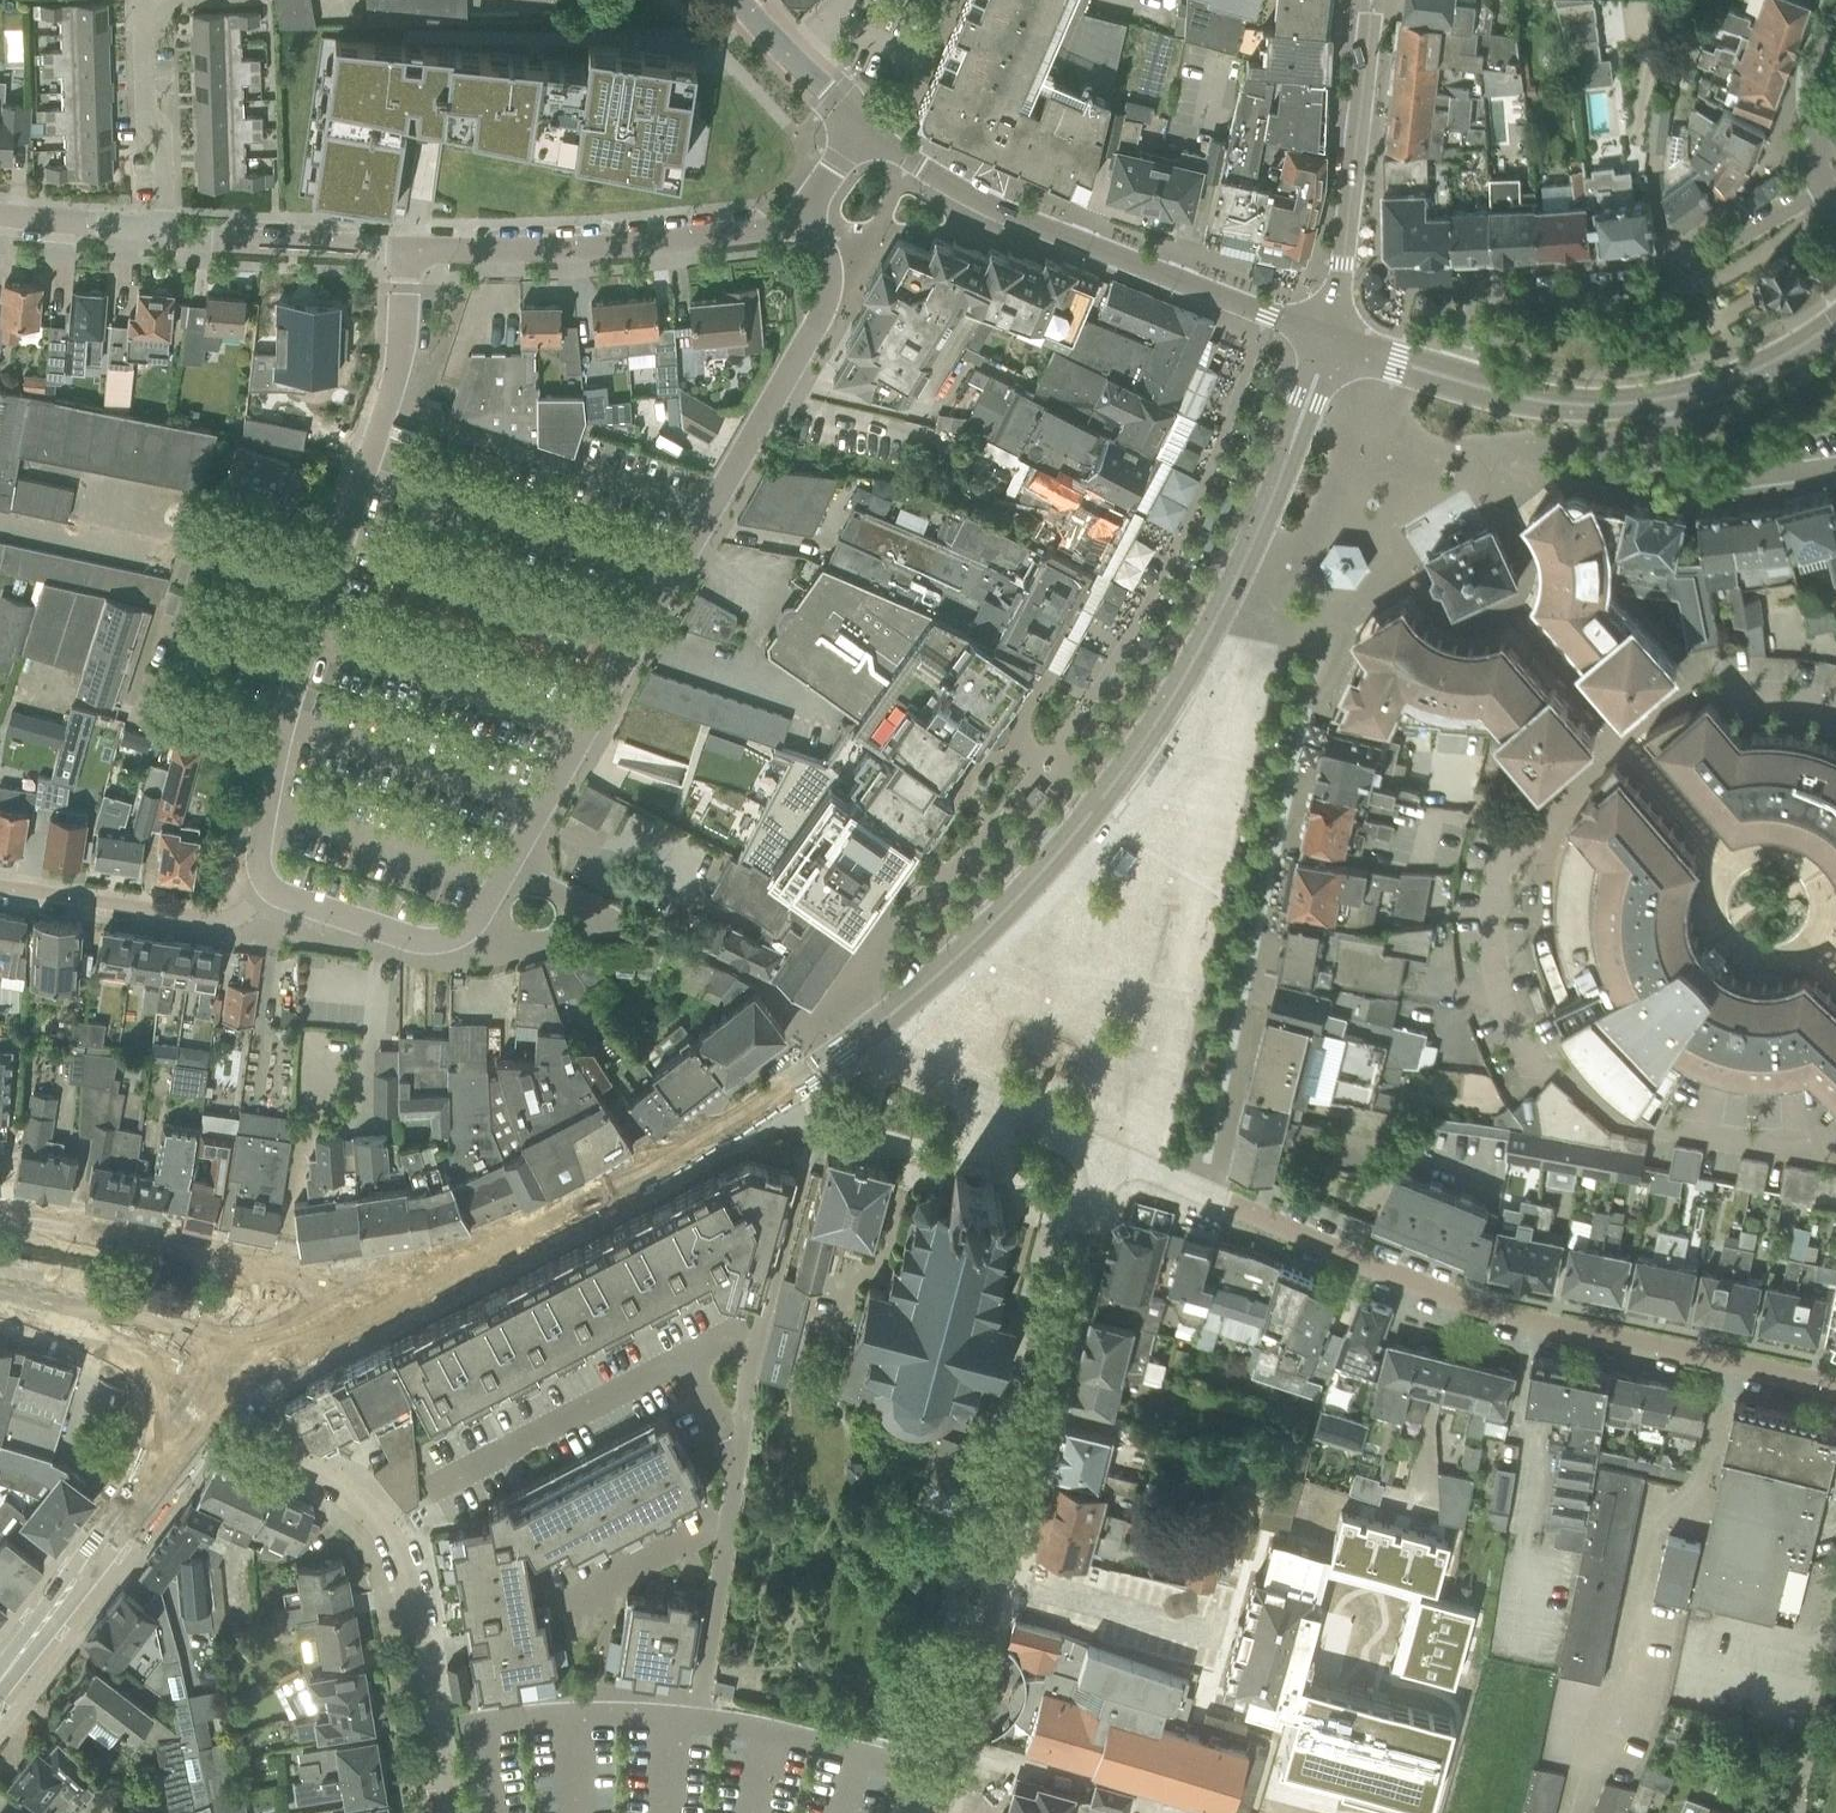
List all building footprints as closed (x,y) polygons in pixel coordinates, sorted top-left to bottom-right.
[(311,0),(275,0),(280,25),(315,24),(311,0)] [(366,5),(366,22),(386,21),(385,0),(366,0),(366,5)] [(919,104),(918,106),(917,109),(918,111),(918,112),(919,115),(920,117),(921,119),(923,120),(925,121),(1085,191),(1126,20),(1082,9),(1086,0),(963,0),(919,104)] [(1328,32),(1328,28),(1259,21),(1261,17),(1207,2),(1208,0),(1186,0),(1184,36),(1246,53),(1244,66),(1273,68),(1318,71),(1326,71),(1326,70),(1320,69),(1320,62),(1319,61),(1319,57),(1327,53),(1328,32)] [(1331,0),(1208,0),(1207,2),(1261,17),(1259,21),(1328,28),(1331,0)] [(1515,4),(1514,0),(1406,0),(1404,18),(1518,31),(1515,4)] [(1570,67),(1599,64),(1592,0),(1553,0),(1570,67)] [(1755,27),(1748,24),(1750,18),(1731,11),(1726,25),(1752,35),(1794,49),(1811,0),(1764,0),(1755,27)] [(107,31),(106,1),(41,4),(41,16),(60,16),(61,33),(107,31)] [(351,22),(363,22),(363,9),(351,9),(351,22)] [(193,13),(194,42),(240,41),(240,24),(259,23),(258,11),(193,13)] [(1522,68),(1518,31),(1404,18),(1397,84),(1471,93),(1483,93),(1481,64),(1522,68)] [(687,108),(694,54),(669,50),(670,42),(673,26),(580,24),(580,32),(484,32),(404,28),(401,43),(335,37),(321,35),(298,194),(405,210),(416,136),(428,138),(440,140),(442,140),(574,160),(582,161),(702,178),(712,112),(687,108)] [(108,60),(107,31),(61,33),(61,49),(42,50),(43,62),(108,60)] [(1785,75),(1794,49),(1752,35),(1745,54),(1718,45),(1716,51),(1706,47),(1700,64),(1711,68),(1712,63),(1719,65),(1735,71),(1737,64),(1757,71),(1759,66),(1785,75)] [(241,58),(241,48),(240,41),(194,42),(195,71),(260,69),(260,57),(241,58)] [(109,89),(108,60),(43,62),(43,74),(62,74),(63,90),(109,89)] [(1522,68),(1481,64),(1483,93),(1525,90),(1522,68)] [(1777,97),(1785,75),(1759,66),(1757,71),(1737,64),(1735,71),(1719,65),(1715,76),(1745,87),(1745,86),(1777,97)] [(1260,142),(1262,129),(1273,68),(1244,66),(1225,139),(1221,157),(1216,179),(1203,235),(1250,246),(1251,244),(1255,245),(1270,183),(1262,181),(1264,174),(1253,172),(1260,142)] [(1323,144),(1325,78),(1318,78),(1318,71),(1273,68),(1262,129),(1323,144)] [(261,81),(260,69),(195,71),(196,100),(242,99),(242,82),(261,81)] [(1703,78),(1697,92),(1706,96),(1712,82),(1703,78)] [(1487,142),(1483,93),(1471,93),(1397,84),(1390,146),(1434,151),(1434,150),(1443,151),(1443,145),(1458,144),(1487,142)] [(1769,120),(1777,97),(1745,86),(1745,87),(1737,109),(1769,120)] [(110,118),(109,89),(63,90),(63,107),(44,108),(45,120),(110,118)] [(243,115),(242,99),(196,100),(197,129),(262,127),(262,115),(243,115)] [(1133,152),(1140,119),(1150,121),(1154,107),(1126,100),(1124,109),(1113,164),(1108,187),(1108,189),(1108,190),(1109,192),(1110,193),(1112,194),(1127,198),(1126,200),(1148,205),(1158,158),(1133,152)] [(29,114),(30,105),(3,103),(2,116),(0,116),(0,161),(10,161),(11,138),(28,138),(29,114)] [(1648,149),(1665,151),(1666,151),(1672,105),(1653,103),(1648,149)] [(1113,164),(1124,109),(1107,105),(1097,148),(1111,151),(1109,163),(1113,164)] [(1757,154),(1766,129),(1725,109),(1717,122),(1714,120),(1709,128),(1700,122),(1705,114),(1693,107),(1689,122),(1733,150),(1737,143),(1757,155),(1757,154)] [(111,146),(110,118),(45,120),(45,132),(64,131),(65,148),(111,146)] [(1747,171),(1757,155),(1737,143),(1733,150),(1689,122),(1689,123),(1688,148),(1727,192),(1747,171)] [(244,139),(262,139),(262,127),(197,129),(198,158),(244,156),(244,144),(244,139)] [(1322,177),(1323,144),(1262,129),(1260,142),(1253,172),(1264,174),(1262,181),(1270,183),(1255,245),(1255,246),(1257,248),(1300,258),(1303,257),(1320,188),(1322,177)] [(1216,179),(1221,157),(1225,139),(1218,137),(1210,136),(1206,154),(1180,148),(1177,162),(1158,158),(1148,205),(1169,210),(1169,207),(1185,211),(1186,210),(1188,210),(1189,209),(1190,207),(1191,206),(1195,186),(1200,188),(1203,176),(1209,177),(1216,179)] [(1458,158),(1458,144),(1443,145),(1443,151),(1446,151),(1445,158),(1458,158)] [(112,176),(111,146),(65,148),(65,165),(46,165),(47,178),(112,176)] [(1727,192),(1688,148),(1664,166),(1666,184),(1664,196),(1670,203),(1666,205),(1669,223),(1671,222),(1669,216),(1678,214),(1685,225),(1718,202),(1727,192)] [(245,173),(244,156),(198,158),(199,188),(264,185),(264,173),(245,173)] [(1454,255),(1451,197),(1450,159),(1437,160),(1437,173),(1427,174),(1426,156),(1385,157),(1386,249),(1394,257),(1419,256),(1450,256),(1450,255),(1454,255)] [(1592,240),(1585,175),(1583,158),(1572,159),(1574,183),(1543,184),(1544,206),(1537,207),(1539,251),(1593,248),(1592,240)] [(1652,199),(1635,201),(1632,169),(1616,171),(1615,165),(1593,167),(1593,174),(1585,175),(1592,240),(1600,239),(1601,247),(1656,241),(1652,199)] [(1539,251),(1537,207),(1537,201),(1518,201),(1518,178),(1488,179),(1489,210),(1493,210),(1495,253),(1539,251)] [(1495,254),(1495,253),(1493,210),(1489,210),(1459,212),(1458,197),(1451,197),(1454,255),(1454,256),(1495,254)] [(852,347),(833,379),(907,399),(932,359),(928,357),(959,303),(965,306),(991,316),(1045,340),(1067,349),(1081,315),(1089,297),(1098,275),(1062,260),(1061,264),(1045,257),(1042,264),(1023,257),(1007,250),(1006,254),(990,247),(987,254),(968,246),(952,240),(951,244),(934,237),(929,250),(898,238),(884,262),(880,260),(863,290),(869,293),(859,311),(850,326),(854,328),(845,343),(852,347)] [(1760,276),(1761,277),(1760,278),(1759,280),(1758,281),(1758,282),(1758,284),(1753,286),(1763,303),(1772,297),(1775,302),(1781,298),(1785,305),(1810,290),(1807,284),(1813,280),(1811,278),(1821,272),(1810,252),(1800,258),(1798,255),(1792,258),(1788,252),(1763,267),(1766,273),(1760,276)] [(1155,345),(1081,315),(1067,349),(1067,350),(1066,353),(1137,385),(1138,383),(1177,400),(1175,404),(1197,414),(1218,367),(1196,357),(1213,320),(1174,305),(1112,278),(1098,312),(1158,338),(1155,345)] [(39,308),(41,284),(4,281),(2,313),(0,313),(0,350),(2,340),(18,341),(19,322),(38,324),(39,308)] [(761,345),(756,290),(756,286),(732,288),(733,296),(690,300),(694,340),(726,337),(727,348),(761,345)] [(167,361),(168,343),(172,292),(168,291),(165,288),(159,287),(155,290),(138,289),(136,314),(129,313),(128,325),(111,323),(108,364),(104,402),(129,404),(133,367),(133,358),(167,361)] [(102,333),(104,315),(106,291),(100,291),(98,289),(93,288),(91,290),(72,289),(71,309),(66,308),(64,329),(49,327),(46,374),(45,380),(60,381),(63,378),(64,365),(83,367),(85,332),(102,333)] [(242,325),(242,321),(244,297),(207,294),(205,323),(186,321),(184,345),(182,363),(202,364),(203,347),(217,348),(219,324),(242,325)] [(674,327),(658,328),(655,296),(623,299),(628,353),(654,350),(655,355),(657,393),(678,391),(674,327)] [(628,353),(623,299),(591,302),(594,339),(595,339),(596,356),(610,354),(608,337),(626,336),(628,353)] [(252,349),(251,387),(268,388),(269,369),(332,371),(333,365),(336,365),(336,354),(346,355),(348,324),(337,324),(338,313),(338,303),(286,301),(277,301),(276,315),(276,320),(275,350),(252,349)] [(536,350),(535,339),(548,338),(560,338),(560,304),(547,304),(520,304),(520,349),(522,349),(522,350),(522,353),(468,353),(449,412),(573,454),(581,430),(585,418),(583,395),(537,396),(537,370),(533,370),(533,350),(536,350)] [(1055,350),(1045,372),(1034,394),(1084,419),(1097,425),(1098,424),(1151,450),(1172,461),(1197,414),(1175,404),(1112,375),(1055,350)] [(580,372),(579,357),(564,357),(564,360),(564,372),(580,372)] [(1097,425),(1084,419),(1084,421),(1077,417),(1045,401),(977,364),(969,379),(985,387),(966,424),(992,435),(1037,459),(1054,468),(1059,458),(1076,467),(1126,498),(1147,509),(1172,461),(1151,450),(1098,424),(1097,425)] [(44,392),(45,380),(46,374),(24,373),(23,390),(44,392)] [(606,383),(582,385),(583,395),(585,418),(586,419),(610,421),(608,400),(606,383)] [(707,440),(724,411),(703,399),(679,385),(682,426),(707,440)] [(677,394),(667,395),(669,423),(679,422),(677,394)] [(324,397),(325,405),(354,403),(354,395),(324,397)] [(245,414),(241,434),(274,441),(275,439),(278,421),(245,414)] [(0,455),(0,470),(13,473),(9,496),(25,499),(25,500),(29,501),(34,477),(33,477),(44,425),(8,418),(0,455)] [(44,425),(33,477),(34,477),(50,480),(45,503),(61,507),(66,508),(71,485),(70,484),(80,432),(44,425)] [(80,432),(70,484),(71,485),(86,488),(82,511),(98,514),(97,515),(102,516),(107,492),(106,492),(117,440),(80,432)] [(117,440),(106,492),(107,492),(123,495),(118,518),(134,521),(134,522),(139,523),(143,499),(153,447),(117,440)] [(295,501),(304,473),(306,467),(237,444),(222,490),(264,505),(268,492),(295,501)] [(153,447),(143,499),(159,503),(154,526),(170,529),(175,530),(190,455),(153,447)] [(1144,513),(1123,502),(1085,482),(1084,484),(1054,468),(1037,459),(1021,452),(1015,466),(1005,490),(1039,507),(1022,538),(1041,547),(1049,544),(1111,576),(1144,513)] [(840,474),(827,473),(766,467),(737,519),(812,532),(840,474)] [(1041,547),(1022,538),(916,483),(908,499),(932,510),(934,505),(960,519),(946,543),(984,560),(1019,579),(1023,572),(1068,595),(1093,609),(1111,576),(1049,544),(1041,547)] [(1652,636),(1611,588),(1609,585),(1610,578),(1610,574),(1610,566),(1610,559),(1618,560),(1618,562),(1620,562),(1623,551),(1621,550),(1628,510),(1627,509),(1627,508),(1595,503),(1594,501),(1589,503),(1586,499),(1581,496),(1576,495),(1571,495),(1566,498),(1562,493),(1536,514),(1529,519),(1531,522),(1537,531),(1538,534),(1542,543),(1543,546),(1545,556),(1546,560),(1546,570),(1545,573),(1544,583),(1543,587),(1539,596),(1537,599),(1544,607),(1588,658),(1584,662),(1600,681),(1604,678),(1614,688),(1609,691),(1626,711),(1665,677),(1667,680),(1675,672),(1673,670),(1678,666),(1661,646),(1662,645),(1653,635),(1652,636)] [(1833,494),(1779,508),(1791,554),(1794,553),(1799,570),(1825,563),(1820,547),(1827,545),(1835,581),(1835,506),(1833,494)] [(1710,586),(1704,559),(1704,562),(1675,562),(1685,531),(1686,532),(1686,528),(1685,528),(1687,514),(1658,509),(1630,503),(1629,509),(1627,508),(1627,509),(1628,510),(1621,550),(1623,551),(1620,562),(1618,562),(1614,585),(1677,597),(1686,641),(1692,640),(1694,649),(1692,649),(1693,650),(1719,644),(1708,586),(1710,586)] [(1019,579),(984,560),(946,543),(923,532),(922,533),(896,521),(853,504),(841,531),(884,551),(903,561),(904,559),(981,597),(984,591),(1051,627),(1056,629),(1077,640),(1093,609),(1072,598),(1068,595),(1023,572),(1019,579)] [(1791,554),(1779,508),(1779,507),(1778,507),(1778,508),(1737,513),(1744,563),(1746,563),(1748,580),(1742,581),(1742,587),(1747,586),(1795,579),(1789,554),(1791,554)] [(1744,563),(1737,513),(1701,517),(1701,516),(1699,516),(1704,559),(1710,586),(1729,583),(1734,625),(1745,623),(1749,653),(1763,652),(1763,655),(1766,655),(1762,621),(1763,621),(1759,597),(1744,599),(1742,587),(1742,581),(1748,580),(1746,563),(1744,563)] [(1493,523),(1489,525),(1476,531),(1475,529),(1447,542),(1448,544),(1430,552),(1456,608),(1519,579),(1493,523)] [(1077,640),(1051,627),(984,591),(981,597),(904,559),(903,561),(884,551),(882,556),(838,536),(836,540),(845,544),(840,555),(831,551),(826,563),(889,590),(953,620),(1040,661),(1061,670),(1077,640)] [(1040,661),(953,620),(889,590),(826,563),(825,565),(822,563),(796,602),(785,604),(775,618),(777,628),(767,642),(768,652),(859,716),(850,728),(841,722),(842,735),(825,758),(840,770),(914,833),(917,829),(925,835),(953,797),(934,783),(940,775),(943,776),(968,740),(978,748),(1031,673),(1029,672),(1033,665),(1036,667),(1040,661)] [(81,668),(105,593),(98,591),(83,588),(69,585),(54,582),(43,579),(35,604),(21,649),(81,668)] [(1797,579),(1795,579),(1810,633),(1835,628),(1824,595),(1802,598),(1797,579)] [(698,588),(697,588),(674,628),(675,629),(677,625),(728,641),(737,616),(696,592),(698,588)] [(21,649),(35,604),(1,593),(0,597),(0,653),(18,659),(21,649)] [(121,702),(151,608),(105,593),(81,668),(75,688),(121,702)] [(1549,692),(1511,647),(1504,640),(1501,641),(1495,643),(1489,645),(1485,645),(1479,646),(1473,646),(1470,646),(1457,644),(1454,643),(1442,639),(1439,638),(1429,631),(1426,629),(1421,625),(1417,621),(1414,618),(1410,614),(1407,608),(1405,605),(1357,634),(1362,641),(1366,647),(1336,710),(1334,709),(1334,712),(1337,712),(1377,721),(1377,718),(1441,723),(1440,727),(1501,732),(1502,733),(1501,733),(1543,782),(1595,737),(1579,718),(1574,721),(1565,711),(1570,707),(1553,688),(1549,692)] [(1066,676),(1083,682),(1094,648),(1076,643),(1066,676)] [(654,704),(664,674),(651,670),(652,669),(651,668),(634,698),(643,701),(654,704)] [(669,710),(679,679),(664,674),(654,704),(669,710)] [(685,715),(695,685),(679,679),(669,710),(672,710),(685,715)] [(700,720),(710,690),(695,685),(685,715),(700,720)] [(715,725),(725,695),(710,690),(700,720),(715,725)] [(731,730),(740,700),(725,695),(715,725),(731,730)] [(746,735),(756,705),(740,700),(731,730),(746,735)] [(1832,744),(1819,740),(1806,736),(1793,734),(1780,732),(1766,732),(1753,732),(1753,738),(1752,738),(1752,739),(1742,740),(1709,702),(1694,714),(1690,710),(1682,713),(1674,717),(1666,721),(1658,726),(1650,730),(1646,734),(1727,828),(1731,824),(1736,830),(1745,827),(1755,825),(1765,824),(1774,824),(1784,826),(1794,828),(1803,832),(1811,837),(1813,835),(1822,841),(1817,847),(1828,859),(1834,854),(1835,857),(1835,746),(1832,744)] [(72,705),(59,751),(56,750),(47,776),(69,784),(73,785),(95,712),(72,705)] [(761,739),(771,710),(756,705),(746,735),(752,736),(761,739)] [(783,739),(790,716),(771,710),(761,739),(781,745),(783,739)] [(1405,761),(1396,758),(1400,742),(1402,735),(1385,732),(1386,730),(1375,728),(1377,721),(1337,712),(1334,723),(1330,722),(1324,748),(1325,748),(1322,757),(1317,778),(1399,799),(1401,800),(1418,805),(1421,796),(1422,789),(1402,784),(1408,762),(1405,761)] [(700,731),(673,811),(702,820),(745,843),(737,858),(751,866),(753,863),(768,872),(849,931),(851,932),(852,930),(850,929),(881,885),(883,886),(885,884),(880,881),(914,833),(840,770),(823,760),(793,750),(792,752),(790,756),(789,757),(784,769),(735,743),(700,731)] [(199,749),(174,742),(167,768),(161,788),(160,793),(151,826),(160,828),(157,846),(162,847),(159,874),(191,879),(198,830),(179,827),(199,749)] [(1697,864),(1692,858),(1696,854),(1615,760),(1611,764),(1607,768),(1600,778),(1596,782),(1593,787),(1595,790),(1588,797),(1592,802),(1574,818),(1583,828),(1576,834),(1570,833),(1571,832),(1569,831),(1564,845),(1561,860),(1558,875),(1556,890),(1556,905),(1556,920),(1558,935),(1560,950),(1564,964),(1569,979),(1576,976),(1582,991),(1555,1004),(1560,1014),(1565,1024),(1563,1025),(1568,1034),(1574,1042),(1583,1055),(1594,1067),(1605,1078),(1617,1089),(1630,1098),(1638,1104),(1640,1102),(1649,1108),(1659,1113),(1690,1055),(1693,1057),(1690,1062),(1693,1063),(1707,1069),(1710,1070),(1724,1074),(1742,1078),(1745,1078),(1760,1080),(1763,1080),(1778,1079),(1781,1079),(1795,1077),(1799,1077),(1798,1071),(1810,1069),(1835,1093),(1835,998),(1815,979),(1811,983),(1806,978),(1798,982),(1789,985),(1780,987),(1772,987),(1763,987),(1754,986),(1745,985),(1736,982),(1728,978),(1720,973),(1713,968),(1723,958),(1712,947),(1703,956),(1698,949),(1693,941),(1690,933),(1687,924),(1686,915),(1685,906),(1686,898),(1687,889),(1689,880),(1693,872),(1697,864)] [(161,788),(167,768),(151,763),(145,784),(161,788)] [(1398,813),(1401,800),(1399,799),(1317,778),(1299,858),(1326,863),(1330,843),(1346,846),(1360,848),(1364,831),(1392,837),(1395,824),(1366,818),(1368,805),(1398,813)] [(598,826),(614,797),(587,782),(570,811),(598,826)] [(1035,784),(1025,796),(1034,804),(1044,792),(1035,784)] [(27,809),(28,804),(34,805),(34,804),(34,803),(35,791),(11,786),(0,785),(0,847),(21,850),(27,809)] [(99,826),(96,840),(93,864),(138,871),(144,834),(149,835),(151,826),(160,793),(143,788),(131,831),(99,826)] [(87,810),(66,807),(56,808),(55,816),(50,815),(44,856),(79,862),(87,810)] [(832,967),(855,935),(849,931),(768,872),(753,863),(751,866),(737,858),(731,855),(712,892),(750,912),(766,923),(756,937),(718,919),(705,942),(770,973),(809,1001),(832,967)] [(1380,886),(1398,889),(1394,911),(1424,916),(1432,872),(1401,871),(1401,875),(1326,863),(1299,858),(1291,909),(1346,918),(1350,896),(1378,901),(1380,886)] [(21,940),(25,916),(0,912),(0,956),(4,957),(2,972),(25,976),(26,956),(19,955),(21,940)] [(1428,956),(1435,921),(1387,925),(1386,932),(1337,924),(1337,922),(1313,918),(1290,914),(1285,942),(1284,944),(1283,953),(1280,971),(1303,975),(1396,991),(1400,988),(1404,964),(1406,952),(1428,956)] [(78,983),(80,945),(82,921),(34,917),(30,979),(78,983)] [(129,972),(135,934),(103,929),(98,967),(129,972)] [(160,961),(165,938),(135,934),(129,972),(159,977),(160,961)] [(188,980),(194,943),(165,938),(160,961),(159,977),(158,989),(156,1008),(169,1010),(174,978),(188,980)] [(210,1015),(217,970),(221,947),(194,943),(188,980),(202,982),(197,1013),(210,1015)] [(724,1078),(754,1054),(784,1031),(751,994),(756,986),(727,970),(673,949),(669,948),(662,945),(644,944),(632,943),(587,949),(563,953),(589,988),(603,1005),(622,991),(609,974),(606,976),(597,962),(600,961),(612,960),(659,964),(666,966),(666,968),(656,966),(638,965),(637,977),(655,978),(655,979),(704,997),(707,989),(722,994),(725,999),(724,1001),(729,1009),(723,1014),(693,1037),(723,1076),(724,1078)] [(251,1023),(258,978),(261,955),(262,955),(262,953),(248,951),(243,984),(228,982),(223,1019),(251,1023)] [(589,988),(563,953),(540,960),(554,1000),(589,988)] [(570,1046),(554,1000),(540,960),(519,967),(515,1020),(537,1022),(535,1045),(535,1059),(500,1059),(506,1075),(501,1077),(513,1117),(516,1127),(548,1188),(584,1170),(632,1141),(596,1086),(570,1046)] [(1270,1007),(1270,1009),(1390,1040),(1383,1064),(1404,1066),(1419,1067),(1425,1042),(1427,1033),(1393,1024),(1399,997),(1388,995),(1388,997),(1377,994),(1377,996),(1365,993),(1365,992),(1354,990),(1354,989),(1343,986),(1332,989),(1332,987),(1278,975),(1278,977),(1282,978),(1274,1008),(1270,1007)] [(156,1008),(158,989),(145,987),(142,1005),(156,1008)] [(1251,1082),(1250,1086),(1309,1101),(1311,1094),(1346,1097),(1372,1104),(1373,1102),(1392,1108),(1396,1094),(1376,1088),(1379,1078),(1399,1083),(1404,1066),(1383,1064),(1390,1040),(1270,1009),(1269,1013),(1271,1014),(1254,1083),(1251,1082)] [(87,1043),(90,1020),(74,1018),(71,1041),(87,1043)] [(122,1031),(104,1028),(104,1023),(90,1020),(87,1043),(119,1048),(122,1031)] [(723,1076),(693,1037),(681,1021),(639,1054),(681,1107),(681,1108),(723,1076)] [(681,1107),(639,1054),(618,1027),(591,1046),(570,1046),(596,1086),(611,1076),(653,1129),(681,1107)] [(447,1092),(447,1067),(447,1061),(449,1037),(404,1034),(403,1093),(447,1092)] [(178,1045),(153,1043),(152,1059),(175,1061),(175,1059),(176,1059),(178,1045)] [(177,1043),(178,1045),(176,1059),(193,1060),(194,1044),(177,1043)] [(82,1079),(84,1051),(61,1048),(58,1078),(82,1079)] [(6,1119),(11,1050),(0,1050),(0,1120),(6,1119)] [(84,1051),(82,1079),(79,1133),(92,1135),(88,1160),(93,1161),(85,1202),(128,1210),(138,1155),(142,1132),(118,1127),(124,1091),(117,1090),(120,1078),(114,1076),(118,1054),(84,1051)] [(165,1090),(204,1095),(207,1067),(169,1062),(165,1090)] [(476,1168),(467,1067),(447,1067),(447,1092),(448,1125),(448,1176),(469,1223),(470,1223),(495,1212),(476,1168)] [(490,1125),(487,1079),(487,1068),(467,1067),(476,1168),(495,1212),(523,1201),(502,1157),(501,1152),(490,1125)] [(398,1071),(397,1070),(375,1070),(374,1111),(398,1111),(398,1071)] [(516,1127),(513,1117),(501,1077),(487,1079),(490,1125),(501,1152),(502,1157),(523,1201),(548,1188),(516,1127)] [(1567,1135),(1574,1099),(1552,1079),(1535,1098),(1541,1131),(1542,1131),(1567,1135)] [(1249,1091),(1242,1121),(1284,1131),(1284,1132),(1302,1137),(1320,1141),(1324,1125),(1300,1119),(1303,1104),(1292,1101),(1273,1097),(1249,1091)] [(448,1125),(447,1092),(403,1093),(403,1119),(429,1118),(429,1126),(448,1125)] [(1541,1131),(1535,1098),(1533,1098),(1533,1097),(1523,1098),(1523,1100),(1522,1100),(1522,1102),(1513,1109),(1524,1124),(1523,1128),(1541,1131)] [(1582,1138),(1586,1111),(1574,1099),(1567,1135),(1542,1131),(1540,1160),(1578,1168),(1582,1138)] [(29,1102),(18,1165),(13,1189),(69,1199),(77,1155),(47,1150),(53,1117),(34,1113),(36,1103),(29,1102)] [(203,1105),(201,1129),(208,1129),(211,1105),(203,1105)] [(282,1191),(291,1138),(293,1118),(238,1110),(235,1134),(230,1177),(226,1192),(235,1193),(228,1233),(272,1242),(282,1191)] [(1611,1132),(1602,1125),(1586,1111),(1582,1138),(1609,1143),(1611,1132)] [(1421,1114),(1400,1160),(1414,1163),(1415,1149),(1420,1149),(1423,1125),(1509,1137),(1510,1126),(1464,1119),(1464,1120),(1421,1114)] [(1242,1121),(1229,1172),(1272,1182),(1278,1158),(1281,1145),(1305,1151),(1306,1145),(1301,1143),(1302,1137),(1284,1132),(1284,1131),(1242,1121)] [(184,1210),(191,1181),(194,1171),(197,1152),(198,1146),(200,1130),(200,1129),(164,1122),(155,1173),(144,1171),(147,1157),(138,1155),(128,1210),(162,1217),(164,1206),(184,1210)] [(448,1176),(448,1125),(429,1126),(430,1137),(399,1146),(400,1157),(405,1156),(413,1185),(405,1186),(412,1236),(431,1233),(469,1223),(448,1176)] [(1542,1131),(1541,1131),(1523,1128),(1523,1129),(1510,1126),(1509,1137),(1507,1154),(1540,1160),(1542,1131)] [(230,1177),(235,1134),(200,1130),(198,1146),(197,1152),(215,1155),(211,1180),(193,1177),(192,1181),(191,1181),(184,1210),(182,1220),(181,1219),(181,1220),(210,1227),(211,1224),(219,1225),(226,1192),(230,1177)] [(1616,1175),(1622,1145),(1624,1135),(1611,1132),(1609,1143),(1582,1138),(1578,1168),(1616,1175)] [(412,1236),(405,1186),(403,1174),(382,1177),(383,1189),(371,1191),(370,1170),(388,1169),(385,1133),(352,1136),(354,1162),(356,1193),(363,1243),(412,1236)] [(1642,1166),(1647,1139),(1624,1135),(1622,1145),(1616,1175),(1648,1181),(1651,1168),(1642,1166)] [(318,1180),(318,1173),(317,1165),(343,1163),(341,1136),(315,1138),(317,1156),(307,1157),(310,1175),(305,1175),(309,1200),(294,1202),(300,1252),(332,1247),(322,1180),(318,1180)] [(1683,1178),(1688,1146),(1674,1144),(1669,1176),(1683,1178)] [(1697,1181),(1703,1149),(1688,1146),(1683,1178),(1697,1181)] [(783,1275),(758,1376),(759,1376),(785,1383),(800,1327),(811,1283),(820,1286),(831,1248),(841,1250),(846,1233),(872,1240),(885,1193),(887,1185),(891,1170),(890,1169),(888,1169),(827,1152),(826,1155),(820,1175),(792,1278),(785,1276),(783,1275)] [(1749,1190),(1754,1158),(1740,1156),(1735,1187),(1749,1190)] [(687,1283),(709,1272),(717,1287),(718,1287),(733,1291),(759,1299),(771,1252),(773,1246),(794,1172),(778,1167),(777,1167),(767,1164),(766,1164),(747,1158),(737,1164),(736,1164),(726,1169),(726,1170),(702,1182),(701,1183),(693,1186),(693,1187),(671,1198),(671,1200),(651,1210),(651,1209),(611,1229),(605,1233),(600,1235),(601,1236),(581,1246),(581,1245),(516,1279),(510,1282),(507,1284),(507,1285),(464,1307),(464,1306),(442,1317),(425,1326),(418,1330),(392,1343),(390,1341),(389,1342),(410,1384),(410,1383),(428,1417),(463,1400),(466,1406),(471,1414),(498,1400),(494,1392),(490,1386),(500,1381),(501,1380),(533,1363),(546,1356),(547,1356),(557,1351),(560,1357),(564,1366),(591,1351),(587,1343),(584,1337),(593,1332),(640,1308),(641,1307),(650,1302),(653,1309),(658,1317),(685,1303),(681,1295),(677,1288),(687,1283)] [(1763,1192),(1769,1161),(1754,1158),(1749,1190),(1763,1192)] [(356,1193),(354,1162),(343,1163),(317,1165),(318,1173),(318,1180),(322,1180),(332,1247),(363,1243),(356,1193)] [(1817,1202),(1822,1171),(1785,1164),(1779,1195),(1817,1202)] [(1422,1193),(1427,1182),(1396,1169),(1374,1223),(1375,1223),(1377,1219),(1406,1231),(1404,1235),(1405,1235),(1422,1193)] [(1822,1171),(1817,1202),(1835,1205),(1835,1173),(1822,1171)] [(1014,1233),(1015,1223),(1015,1221),(1007,1211),(997,1211),(999,1202),(997,1202),(998,1201),(999,1199),(1000,1198),(1000,1197),(1000,1195),(999,1194),(998,1192),(997,1191),(996,1191),(994,1190),(993,1190),(991,1191),(993,1183),(955,1173),(950,1195),(939,1192),(938,1196),(928,1190),(917,1195),(912,1206),(915,1216),(909,1240),(904,1239),(897,1264),(893,1263),(886,1289),(869,1285),(840,1391),(875,1401),(876,1403),(878,1407),(879,1410),(881,1412),(883,1415),(884,1417),(887,1420),(890,1423),(892,1424),(894,1425),(897,1427),(903,1430),(907,1431),(911,1432),(918,1432),(920,1432),(924,1432),(928,1431),(932,1430),(934,1429),(940,1426),(945,1423),(948,1420),(963,1424),(969,1402),(973,1403),(980,1380),(994,1384),(995,1379),(998,1380),(1012,1323),(1006,1322),(1008,1311),(998,1307),(1002,1292),(997,1291),(1009,1246),(1004,1245),(1006,1239),(1014,1233)] [(1422,1193),(1405,1235),(1405,1236),(1407,1231),(1437,1244),(1435,1248),(1436,1248),(1453,1206),(1458,1195),(1427,1182),(1422,1193)] [(1453,1206),(1436,1248),(1437,1248),(1438,1244),(1467,1256),(1465,1260),(1473,1263),(1484,1268),(1486,1268),(1494,1228),(1482,1223),(1488,1207),(1484,1205),(1458,1195),(1453,1206)] [(1522,1277),(1537,1201),(1522,1198),(1515,1231),(1500,1228),(1491,1270),(1522,1277)] [(1553,1205),(1537,1201),(1522,1277),(1553,1283),(1562,1241),(1546,1238),(1553,1205)] [(1608,1219),(1610,1212),(1595,1209),(1587,1245),(1573,1242),(1564,1285),(1594,1291),(1608,1219)] [(1617,1251),(1623,1222),(1625,1212),(1610,1209),(1610,1212),(1608,1219),(1594,1291),(1623,1296),(1631,1254),(1617,1251)] [(1723,1317),(1742,1228),(1744,1217),(1729,1213),(1723,1242),(1717,1272),(1703,1269),(1694,1311),(1723,1317)] [(1152,1292),(1163,1252),(1169,1229),(1151,1224),(1151,1225),(1128,1219),(1127,1218),(1118,1223),(1118,1224),(1102,1280),(1094,1315),(1136,1326),(1143,1327),(1152,1292)] [(1747,1278),(1753,1248),(1756,1232),(1742,1228),(1723,1317),(1753,1323),(1761,1281),(1747,1278)] [(1659,1304),(1673,1232),(1658,1229),(1652,1258),(1638,1255),(1629,1298),(1659,1304)] [(1688,1235),(1673,1232),(1659,1304),(1688,1310),(1697,1267),(1682,1264),(1688,1235)] [(1205,1274),(1213,1241),(1185,1234),(1171,1288),(1184,1312),(1203,1318),(1204,1318),(1209,1299),(1209,1298),(1210,1292),(1211,1292),(1215,1277),(1205,1274)] [(1260,1336),(1281,1263),(1254,1252),(1213,1241),(1205,1274),(1215,1277),(1211,1292),(1210,1292),(1209,1298),(1209,1299),(1204,1318),(1203,1318),(1197,1339),(1255,1359),(1262,1337),(1260,1336)] [(1788,1330),(1804,1258),(1788,1255),(1782,1285),(1768,1282),(1759,1324),(1788,1330)] [(1818,1261),(1804,1258),(1788,1330),(1818,1336),(1829,1283),(1815,1280),(1818,1261)] [(1326,1331),(1333,1314),(1342,1292),(1340,1291),(1339,1292),(1313,1281),(1313,1280),(1312,1279),(1313,1277),(1310,1276),(1310,1277),(1283,1266),(1283,1264),(1281,1263),(1260,1336),(1262,1337),(1255,1359),(1274,1365),(1269,1378),(1321,1396),(1343,1337),(1326,1331)] [(1826,1330),(1835,1334),(1835,1285),(1826,1330)] [(1378,1345),(1383,1330),(1392,1308),(1371,1300),(1369,1304),(1360,1300),(1336,1363),(1380,1380),(1388,1348),(1378,1345)] [(1156,1329),(1143,1327),(1136,1326),(1094,1315),(1071,1406),(1113,1416),(1123,1378),(1126,1379),(1127,1377),(1141,1381),(1142,1379),(1162,1384),(1167,1363),(1149,1359),(1156,1329)] [(414,1418),(413,1401),(412,1390),(413,1389),(388,1342),(361,1356),(306,1384),(309,1389),(283,1402),(294,1423),(300,1420),(307,1434),(328,1446),(339,1440),(336,1433),(360,1421),(359,1420),(368,1415),(371,1421),(378,1436),(414,1418)] [(1397,1413),(1414,1348),(1390,1342),(1388,1348),(1380,1380),(1373,1407),(1397,1413)] [(24,1349),(0,1345),(0,1440),(24,1349)] [(1440,1395),(1450,1357),(1414,1348),(1397,1413),(1421,1419),(1428,1392),(1440,1395)] [(61,1399),(72,1365),(24,1349),(0,1440),(0,1441),(32,1451),(33,1447),(51,1456),(68,1401),(61,1399)] [(1599,1448),(1603,1417),(1604,1415),(1605,1415),(1611,1372),(1533,1355),(1526,1405),(1555,1409),(1552,1432),(1559,1433),(1546,1525),(1557,1527),(1554,1543),(1583,1549),(1588,1526),(1587,1526),(1597,1458),(1599,1448)] [(1466,1431),(1483,1365),(1450,1357),(1440,1395),(1442,1396),(1440,1406),(1456,1410),(1451,1427),(1466,1431)] [(1505,1412),(1509,1397),(1515,1374),(1483,1365),(1466,1431),(1482,1435),(1487,1415),(1503,1420),(1505,1412)] [(1636,1424),(1646,1379),(1611,1372),(1605,1415),(1604,1415),(1603,1417),(1636,1424)] [(113,1415),(123,1386),(84,1373),(74,1402),(113,1415)] [(1347,1403),(1353,1381),(1334,1376),(1328,1398),(1347,1403)] [(1667,1430),(1676,1385),(1646,1379),(1636,1424),(1667,1430)] [(1700,1437),(1709,1392),(1676,1385),(1667,1430),(1700,1437)] [(1835,1453),(1835,1424),(1736,1400),(1724,1450),(1727,1451),(1690,1601),(1774,1621),(1788,1564),(1808,1568),(1835,1453)] [(1322,1409),(1314,1434),(1361,1448),(1369,1423),(1322,1409)] [(491,1524),(448,1531),(476,1691),(477,1697),(560,1682),(549,1617),(547,1606),(535,1608),(526,1558),(536,1552),(543,1547),(548,1556),(553,1566),(579,1553),(607,1539),(627,1529),(658,1512),(684,1499),(704,1488),(706,1487),(693,1462),(689,1456),(687,1451),(666,1410),(653,1417),(656,1423),(550,1478),(547,1473),(507,1494),(507,1493),(506,1493),(487,1503),(490,1516),(491,1524)] [(418,1504),(414,1418),(378,1436),(389,1458),(373,1471),(406,1512),(418,1504)] [(1115,1437),(1090,1431),(1066,1425),(1054,1474),(1135,1495),(1138,1481),(1106,1473),(1115,1437)] [(942,1437),(926,1497),(924,1504),(954,1512),(972,1445),(942,1437)] [(1477,1469),(1483,1444),(1479,1443),(1479,1444),(1464,1440),(1464,1441),(1465,1442),(1461,1463),(1470,1467),(1477,1469)] [(51,1456),(33,1447),(32,1451),(0,1441),(0,1475),(42,1497),(74,1522),(93,1498),(78,1486),(84,1478),(67,1465),(51,1457),(51,1456)] [(1628,1464),(1630,1455),(1599,1448),(1597,1458),(1628,1464)] [(1630,1455),(1628,1464),(1659,1471),(1661,1461),(1630,1455)] [(1691,1467),(1664,1461),(1661,1461),(1659,1471),(1686,1476),(1691,1467)] [(254,1529),(272,1488),(215,1462),(195,1502),(218,1513),(214,1529),(213,1528),(211,1536),(208,1543),(224,1550),(230,1536),(247,1544),(254,1529)] [(1645,1473),(1622,1468),(1601,1464),(1588,1526),(1583,1549),(1557,1670),(1602,1679),(1645,1473)] [(1505,1528),(1516,1469),(1497,1466),(1486,1525),(1505,1528)] [(1464,1524),(1475,1478),(1438,1469),(1440,1519),(1464,1524)] [(1355,1470),(1349,1493),(1378,1502),(1383,1482),(1377,1480),(1378,1477),(1355,1470)] [(42,1497),(0,1475),(0,1527),(5,1531),(12,1535),(18,1527),(33,1539),(38,1533),(55,1546),(74,1522),(42,1497)] [(1105,1495),(1059,1483),(1054,1502),(1047,1500),(1043,1515),(1126,1537),(1129,1527),(1124,1526),(1126,1518),(1101,1512),(1105,1495)] [(307,1523),(312,1511),(314,1506),(272,1488),(254,1529),(267,1535),(258,1555),(263,1556),(267,1557),(272,1557),(276,1556),(281,1556),(287,1554),(291,1553),(296,1551),(300,1549),(303,1547),(307,1544),(310,1541),(313,1537),(316,1533),(318,1529),(320,1525),(318,1524),(317,1527),(307,1523)] [(210,1607),(204,1552),(208,1543),(211,1536),(213,1528),(214,1529),(218,1513),(195,1502),(194,1504),(191,1502),(179,1520),(176,1518),(146,1557),(149,1559),(140,1571),(160,1586),(159,1584),(176,1562),(181,1610),(210,1607)] [(1341,1510),(1328,1558),(1330,1559),(1331,1558),(1432,1585),(1432,1587),(1435,1587),(1448,1539),(1341,1510)] [(1123,1547),(1126,1537),(1043,1515),(1039,1529),(1046,1531),(1040,1550),(1087,1563),(1091,1546),(1116,1553),(1118,1546),(1123,1547)] [(1248,1556),(1256,1530),(1256,1528),(1231,1520),(1223,1549),(1248,1556)] [(12,1535),(5,1531),(0,1538),(0,1588),(14,1599),(44,1561),(12,1535)] [(1654,1592),(1675,1598),(1674,1605),(1682,1607),(1683,1600),(1686,1600),(1701,1542),(1668,1534),(1654,1592)] [(1223,1690),(1245,1696),(1242,1705),(1278,1714),(1280,1706),(1290,1709),(1295,1710),(1277,1775),(1417,1812),(1427,1812),(1452,1720),(1288,1675),(1318,1567),(1313,1565),(1317,1550),(1272,1538),(1261,1577),(1254,1575),(1242,1619),(1238,1618),(1237,1622),(1241,1623),(1235,1642),(1232,1641),(1231,1645),(1235,1646),(1223,1690)] [(341,1557),(317,1561),(297,1565),(300,1587),(283,1590),(286,1605),(305,1602),(323,1599),(347,1595),(341,1557)] [(1215,1561),(1201,1558),(1194,1585),(1209,1588),(1215,1561)] [(179,1656),(168,1617),(154,1621),(151,1618),(153,1615),(121,1590),(86,1636),(105,1650),(171,1700),(177,1731),(178,1735),(193,1806),(176,1812),(212,1812),(208,1796),(202,1767),(198,1747),(179,1656)] [(1399,1662),(1398,1665),(1453,1680),(1473,1606),(1418,1591),(1417,1594),(1419,1594),(1400,1662),(1399,1662)] [(612,1638),(606,1673),(654,1680),(655,1673),(690,1679),(702,1605),(689,1603),(690,1596),(667,1592),(666,1600),(627,1593),(620,1639),(612,1638)] [(350,1595),(306,1603),(308,1614),(352,1606),(350,1595)] [(354,1610),(330,1614),(318,1616),(308,1618),(305,1602),(286,1605),(275,1607),(278,1623),(296,1620),(298,1635),(317,1632),(322,1658),(337,1656),(361,1652),(354,1610)] [(1226,1743),(1142,1718),(1144,1708),(1165,1715),(1168,1703),(1172,1704),(1177,1690),(1184,1692),(1188,1679),(1087,1644),(1088,1642),(1061,1632),(1015,1620),(1009,1641),(1018,1644),(1017,1649),(1021,1650),(1019,1658),(1049,1667),(1046,1676),(1036,1676),(1025,1677),(1024,1674),(1023,1674),(1023,1677),(1020,1679),(1012,1689),(1009,1698),(1010,1711),(1012,1715),(1010,1717),(1011,1718),(1013,1715),(1021,1723),(1030,1730),(1024,1748),(1101,1771),(1142,1783),(1168,1791),(1166,1797),(1195,1805),(1197,1799),(1244,1812),(1246,1812),(1256,1777),(1264,1755),(1258,1753),(1262,1742),(1249,1738),(1246,1749),(1226,1743)] [(464,1661),(447,1664),(452,1695),(470,1692),(464,1661)] [(363,1667),(339,1671),(324,1673),(317,1677),(311,1665),(281,1680),(290,1695),(298,1690),(309,1709),(314,1707),(329,1703),(368,1696),(363,1667)] [(178,1735),(177,1731),(112,1680),(93,1666),(73,1691),(77,1694),(57,1721),(76,1736),(84,1725),(109,1744),(122,1728),(133,1737),(150,1749),(157,1739),(173,1812),(176,1812),(193,1806),(178,1735)] [(373,1726),(368,1696),(329,1703),(314,1707),(315,1718),(295,1721),(298,1739),(373,1726)] [(336,1744),(298,1750),(299,1761),(302,1779),(380,1766),(378,1757),(382,1757),(380,1745),(376,1742),(375,1737),(351,1741),(336,1744)] [(77,1757),(57,1738),(43,1754),(36,1748),(9,1782),(24,1794),(20,1799),(35,1811),(40,1805),(51,1812),(61,1812),(74,1796),(79,1801),(101,1779),(77,1757)] [(212,1744),(198,1747),(202,1767),(216,1764),(212,1744)] [(217,1765),(216,1764),(202,1767),(208,1796),(222,1794),(226,1793),(221,1764),(217,1765)] [(302,1779),(294,1780),(298,1802),(344,1794),(345,1801),(361,1799),(384,1795),(384,1791),(387,1787),(385,1775),(381,1775),(380,1766),(302,1779)] [(1564,1773),(1533,1766),(1530,1779),(1561,1786),(1564,1773)] [(1645,1812),(1656,1787),(1667,1791),(1673,1776),(1646,1766),(1640,1780),(1636,1788),(1637,1788),(1630,1807),(1645,1812)] [(1131,1793),(1138,1795),(1142,1783),(1101,1771),(1098,1782),(1097,1782),(1092,1799),(1026,1780),(1026,1782),(1027,1782),(1025,1790),(1015,1787),(1008,1811),(1007,1811),(1007,1812),(1125,1812),(1131,1793)] [(1557,1800),(1561,1786),(1530,1779),(1527,1792),(1557,1800)] [(1637,1788),(1636,1788),(1605,1781),(1599,1796),(1628,1808),(1629,1806),(1630,1807),(1637,1788)] [(1557,1800),(1527,1792),(1523,1806),(1550,1812),(1554,1812),(1557,1800)] [(222,1794),(208,1796),(212,1812),(227,1812),(222,1794)] [(1628,1808),(1599,1796),(1594,1810),(1602,1812),(1626,1812),(1628,1808)] [(391,1812),(391,1809),(390,1806),(388,1804),(386,1803),(383,1802),(359,1806),(347,1808),(348,1812),(390,1812),(391,1812)] [(1722,1810),(1700,1802),(1695,1812),(1729,1812),(1722,1810)]
